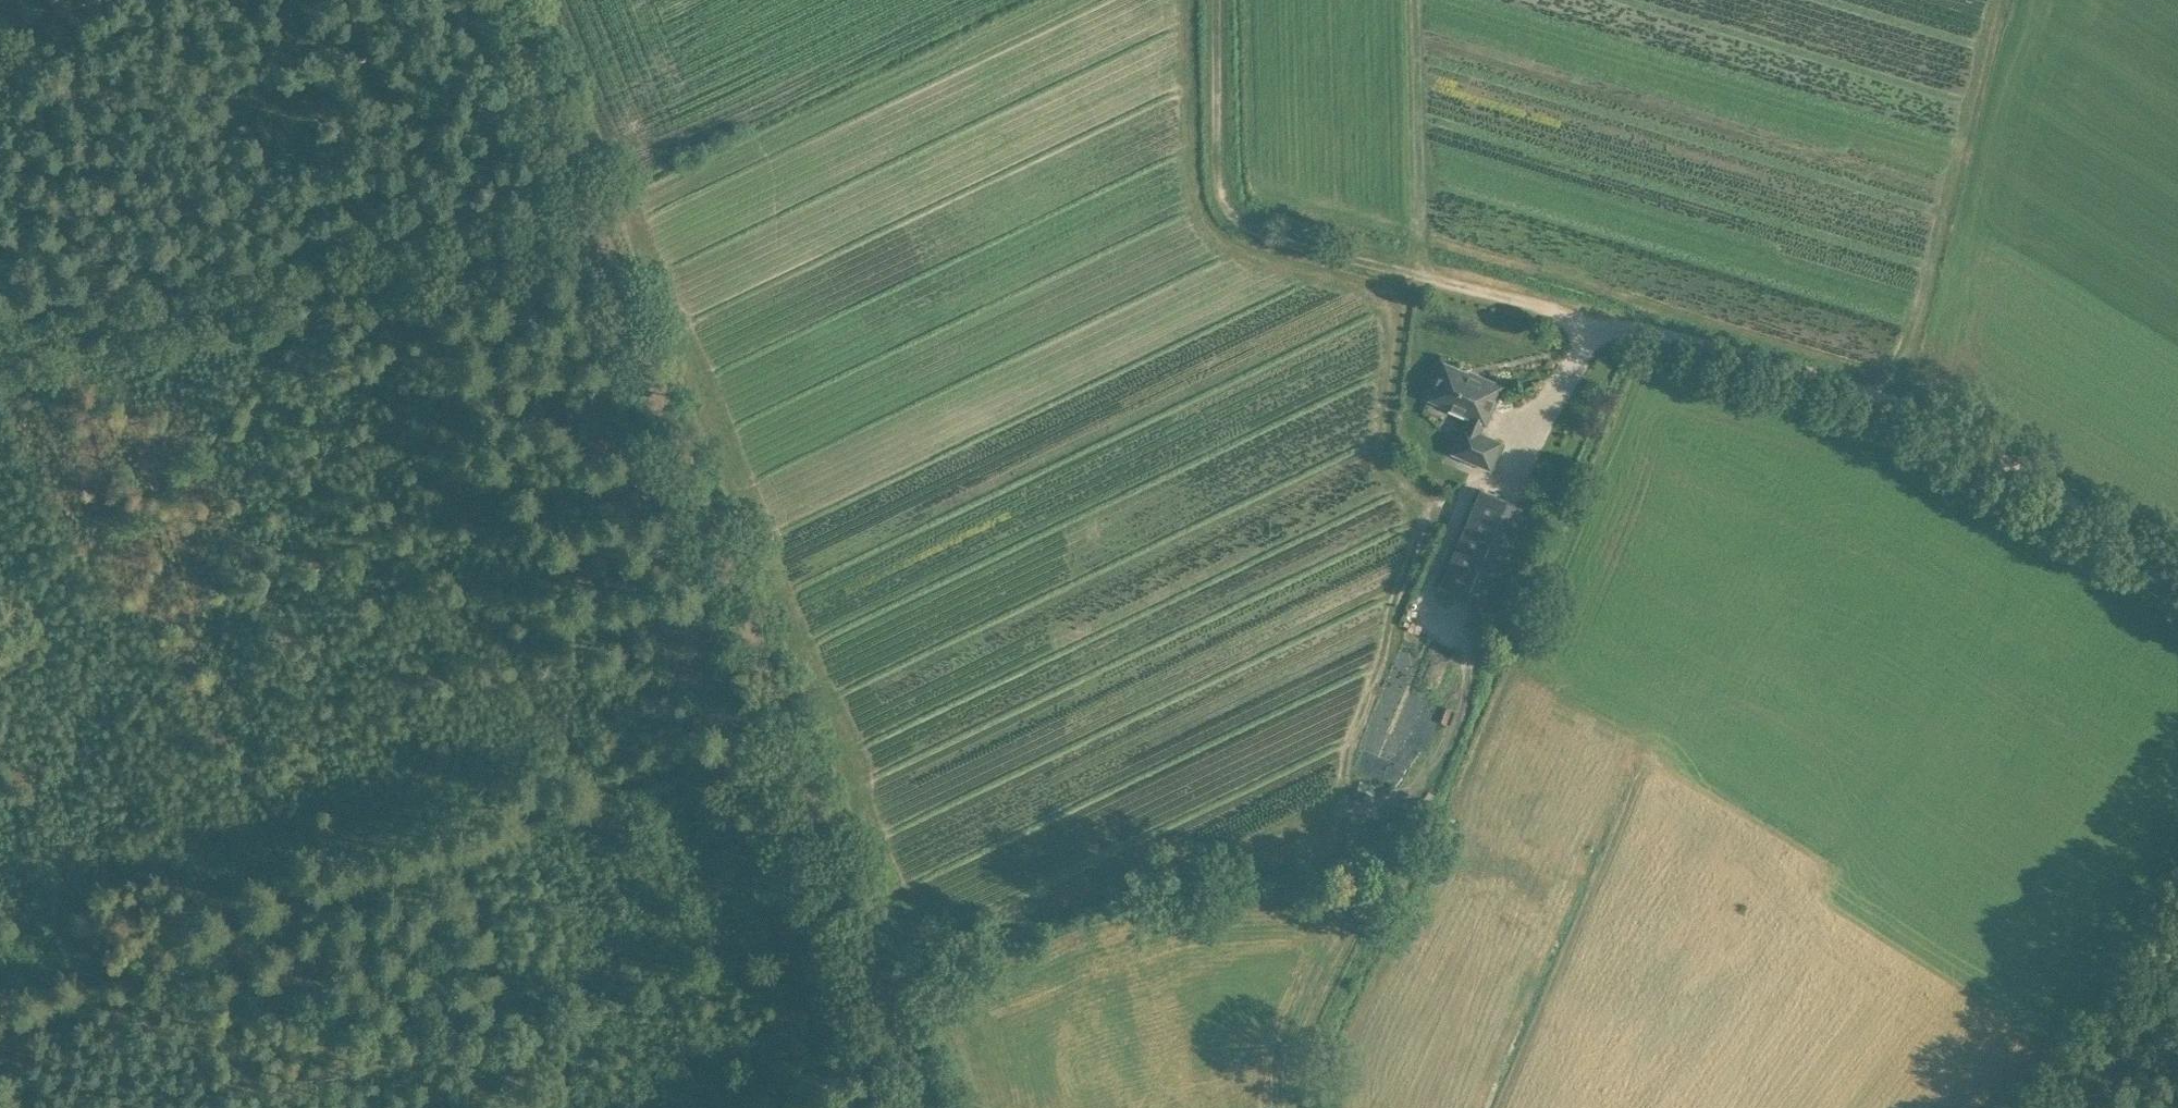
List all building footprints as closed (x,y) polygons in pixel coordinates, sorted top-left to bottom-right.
[(1431,394),(1430,397),(1472,415),(1467,427),(1464,426),(1453,452),(1490,468),(1501,442),(1479,432),(1483,423),(1485,424),(1502,385),(1480,376),(1479,379),(1470,376),(1471,374),(1445,363),(1438,379),(1434,378),(1428,392),(1431,394)] [(1482,488),(1473,508),(1440,588),(1492,610),(1534,510),(1482,488)]
